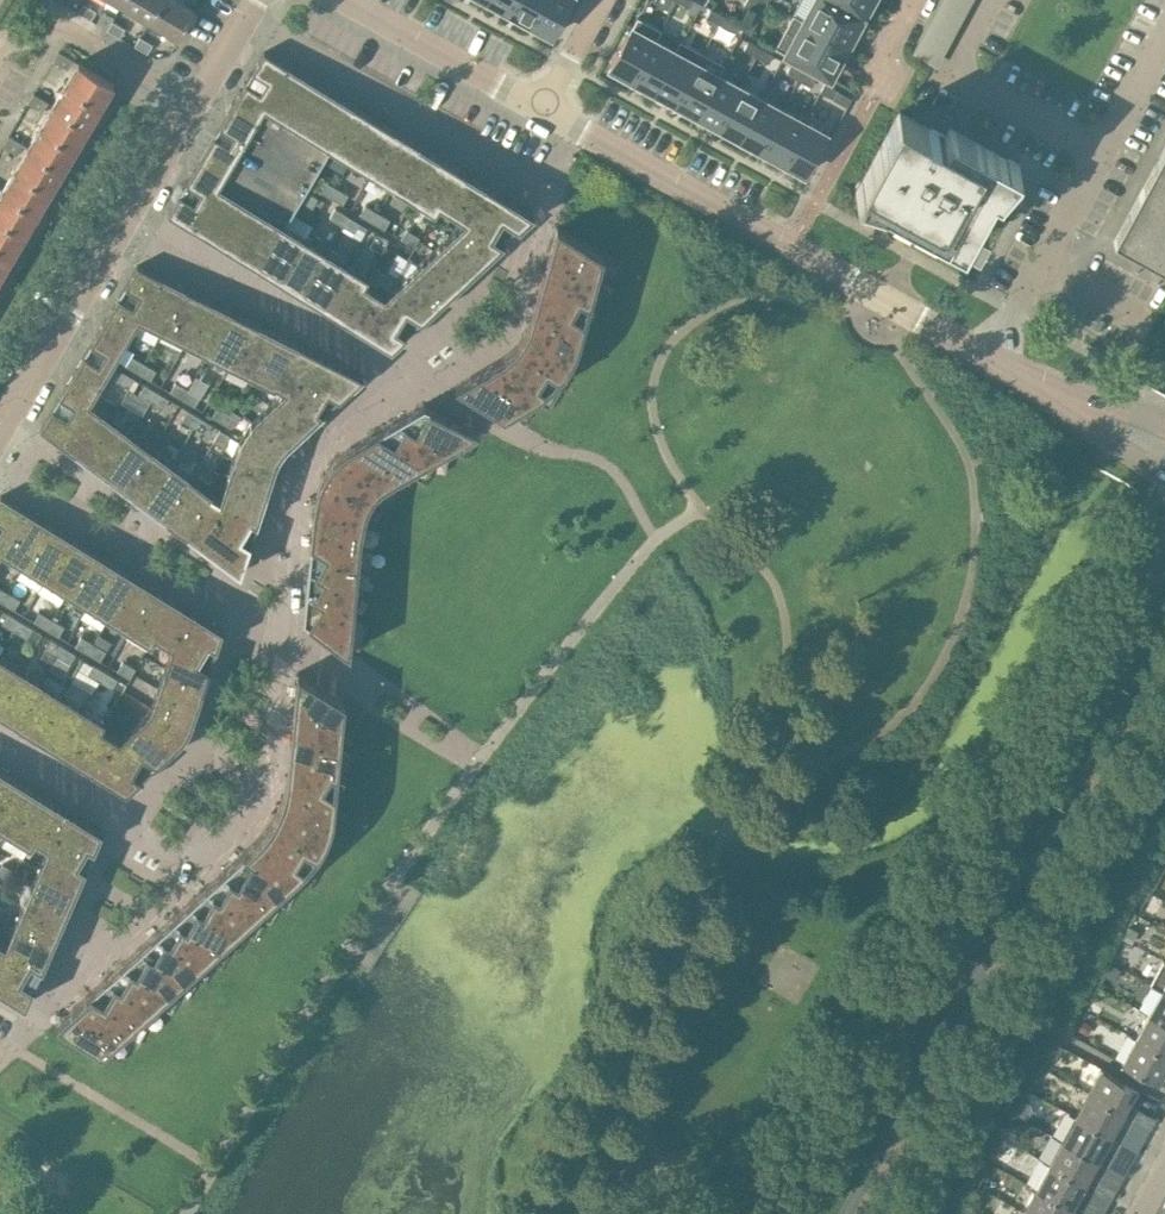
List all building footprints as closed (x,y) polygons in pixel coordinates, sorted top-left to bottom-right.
[(150,21),(162,0),(123,0),(121,3),(150,21)] [(179,38),(196,11),(178,0),(162,0),(150,21),(179,38)] [(508,10),(513,0),(489,0),(508,10)] [(508,10),(529,22),(541,0),(513,0),(508,10)] [(529,22),(551,34),(570,0),(541,0),(529,22)] [(752,9),(757,0),(746,0),(744,4),(752,9)] [(760,14),(767,1),(765,0),(757,0),(752,9),(760,14)] [(866,16),(838,0),(814,0),(803,19),(793,14),(792,15),(847,45),(856,30),(857,30),(859,26),(858,25),(863,15),(866,17),(866,16)] [(866,16),(867,14),(865,13),(870,3),(871,4),(873,0),(838,0),(866,16)] [(78,11),(91,18),(96,10),(83,3),(78,11)] [(711,7),(706,15),(719,22),(723,14),(711,7)] [(719,22),(731,29),(736,21),(723,14),(719,22)] [(839,60),(847,45),(792,15),(775,46),(830,76),(837,64),(838,65),(840,61),(839,60)] [(638,16),(610,66),(633,79),(660,29),(638,16)] [(107,28),(120,35),(124,27),(112,20),(107,28)] [(660,29),(633,79),(654,90),(681,40),(680,40),(675,50),(656,39),(661,29),(660,29)] [(135,44),(147,51),(152,43),(140,36),(135,44)] [(681,40),(654,90),(675,102),(703,52),(681,40)] [(748,40),(743,48),(756,55),(761,47),(748,40)] [(761,47),(756,55),(769,62),(773,54),(761,47)] [(53,59),(68,68),(73,58),(59,50),(53,59)] [(264,51),(232,105),(257,120),(290,66),(264,51)] [(703,52),(675,102),(697,113),(718,73),(698,62),(704,52),(703,52)] [(53,104),(88,125),(114,82),(78,61),(53,104)] [(791,63),(786,71),(799,78),(803,70),(791,63)] [(193,228),(259,267),(284,224),(285,225),(300,199),(306,189),(330,148),(355,105),(290,66),(257,120),(241,147),(216,132),(207,146),(233,161),(225,174),(193,228)] [(803,70),(799,78),(811,85),(816,77),(803,70)] [(718,73),(697,113),(718,125),(740,85),(718,73)] [(825,82),(820,90),(833,97),(837,89),(825,82)] [(740,85),(718,125),(739,137),(761,97),(740,85)] [(28,102),(42,110),(48,101),(34,92),(28,102)] [(761,97),(739,137),(761,148),(782,108),(761,97)] [(27,147),(63,168),(88,125),(53,104),(27,147)] [(232,105),(216,132),(241,147),(257,120),(232,105)] [(330,148),(351,160),(376,117),(355,105),(330,148)] [(782,108),(761,148),(782,160),(804,120),(782,108)] [(899,110),(855,190),(858,191),(863,183),(886,196),(884,199),(963,242),(993,187),(999,190),(1001,187),(995,184),(1007,161),(1018,167),(1020,164),(950,126),(945,134),(899,110)] [(376,117),(351,160),(372,173),(398,130),(376,117)] [(804,120),(782,160),(804,172),(813,157),(821,144),(820,143),(826,132),(804,120)] [(393,185),(418,142),(398,130),(372,173),(393,185)] [(3,145),(17,153),(23,144),(8,135),(3,145)] [(414,198),(439,155),(418,142),(393,185),(414,198)] [(200,159),(225,174),(233,161),(207,146),(200,159)] [(1113,241),(1164,269),(1164,146),(1113,241)] [(2,190),(38,211),(63,168),(27,147),(2,190)] [(435,210),(439,203),(460,167),(439,155),(414,198),(435,210)] [(168,213),(193,228),(225,174),(200,159),(168,213)] [(465,218),(504,240),(534,211),(460,167),(439,203),(464,218),(465,218)] [(318,188),(330,196),(336,186),(324,179),(318,188)] [(330,196),(342,203),(348,193),(336,186),(330,196)] [(306,189),(300,199),(312,206),(318,197),(306,189)] [(12,253),(38,211),(2,190),(0,193),(0,246),(12,253)] [(360,213),(372,220),(377,211),(365,204),(360,213)] [(335,207),(330,216),(342,224),(347,214),(335,207)] [(372,220),(384,228),(390,218),(377,211),(372,220)] [(347,214),(342,224),(354,231),(360,221),(347,214)] [(449,233),(487,256),(504,240),(465,218),(464,218),(449,233)] [(259,267),(280,280),(306,237),(285,225),(284,224),(259,267)] [(558,226),(551,251),(596,278),(603,252),(558,226)] [(402,238),(414,245),(419,236),(407,229),(402,238)] [(377,232),(371,241),(384,248),(389,239),(377,232)] [(433,248),(471,271),(487,256),(449,233),(433,248)] [(280,280),(301,292),(327,249),(306,237),(280,280)] [(12,253),(0,246),(0,274),(12,253)] [(416,263),(455,286),(471,271),(433,248),(416,263)] [(301,292),(322,305),(347,262),(327,249),(301,292)] [(551,251),(545,272),(590,299),(596,278),(551,251)] [(322,305),(342,317),(368,274),(347,262),(322,305)] [(400,279),(439,301),(455,286),(416,263),(400,279)] [(137,264),(105,319),(130,335),(139,320),(138,320),(164,277),(137,264)] [(482,369),(529,398),(544,388),(566,366),(579,342),(590,299),(545,272),(531,320),(529,326),(526,332),(523,337),(519,342),(515,347),(511,351),(506,355),(501,358),(495,361),(482,369)] [(342,317),(391,346),(423,316),(384,294),(385,294),(365,282),(369,274),(368,274),(342,317)] [(187,288),(164,277),(138,320),(139,320),(162,331),(187,288)] [(384,294),(423,316),(439,301),(400,279),(385,294),(384,294)] [(210,299),(187,288),(162,331),(185,342),(210,299)] [(234,310),(210,299),(185,342),(208,354),(234,310)] [(256,321),(234,310),(208,354),(230,364),(256,321)] [(105,319),(72,373),(98,389),(130,335),(105,319)] [(252,375),(278,332),(256,321),(230,364),(252,375)] [(275,383),(300,342),(278,332),(252,375),(275,385),(276,383),(275,383)] [(285,388),(323,411),(363,373),(300,342),(275,383),(276,383),(284,388),(285,388)] [(126,364),(138,371),(144,362),(131,354),(126,364)] [(138,371),(150,379),(156,369),(144,362),(138,371)] [(456,385),(504,413),(529,398),(482,369),(456,385)] [(122,370),(116,379),(129,387),(135,377),(122,370)] [(40,428),(64,445),(89,402),(90,403),(98,389),(72,373),(40,428)] [(170,390),(182,397),(188,388),(175,381),(170,390)] [(144,383),(138,393),(151,400),(156,390),(144,383)] [(182,397),(194,405),(200,395),(188,388),(182,397)] [(269,403),(307,426),(323,411),(285,388),(284,388),(269,403)] [(156,390),(151,400),(163,407),(169,398),(156,390)] [(64,445),(85,460),(111,417),(90,403),(89,402),(64,445)] [(256,415),(253,418),(291,441),(307,426),(269,403),(256,415)] [(425,403),(398,418),(447,447),(479,428),(425,403)] [(211,415),(224,422),(229,412),(217,405),(211,415)] [(229,413),(224,422),(231,427),(241,414),(232,408),(229,413)] [(187,409),(181,418),(194,426),(200,416),(187,409)] [(200,416),(194,426),(206,433),(212,423),(200,416)] [(85,460),(106,475),(132,433),(111,417),(85,460)] [(241,437),(278,458),(280,455),(282,451),(285,447),(288,444),(291,441),(253,418),(252,419),(243,433),(241,437)] [(398,418),(377,430),(426,459),(447,447),(398,418)] [(220,428),(213,440),(224,447),(229,433),(220,428)] [(377,430),(356,443),(404,472),(426,459),(377,430)] [(106,475),(127,490),(153,448),(132,433),(106,475)] [(233,457),(271,479),(276,465),(277,460),(278,458),(241,437),(239,440),(233,457)] [(341,453),(337,457),(384,484),(389,481),(404,472),(356,443),(351,445),(346,449),(341,453)] [(127,490),(147,505),(172,462),(153,448),(127,490)] [(226,478),(264,500),(271,479),(233,457),(226,478)] [(328,468),(324,474),(370,501),(372,497),(374,494),(377,490),(380,487),(384,484),(337,457),(332,462),(328,468)] [(147,505),(166,519),(192,476),(172,462),(147,505)] [(318,487),(316,494),(364,522),(364,518),(365,513),(366,509),(368,505),(370,501),(324,474),(321,480),(318,487)] [(166,519),(186,533),(210,492),(211,492),(212,490),(192,476),(166,519)] [(219,498),(257,521),(264,500),(226,478),(220,498),(219,498)] [(186,533),(240,572),(257,521),(219,498),(220,498),(211,492),(210,492),(186,533)] [(0,495),(0,554),(1,553),(0,552),(26,509),(1,494),(0,495)] [(313,512),(313,517),(360,545),(362,533),(364,522),(316,494),(315,500),(314,506),(313,512)] [(0,552),(1,553),(22,565),(48,522),(26,509),(0,552)] [(311,541),(358,569),(360,545),(313,517),(311,541)] [(48,522),(22,565),(45,579),(70,535),(48,522)] [(67,592),(92,548),(70,535),(45,579),(67,592)] [(308,564),(356,592),(358,569),(311,541),(309,553),(308,564)] [(88,604),(113,561),(92,548),(67,592),(88,604)] [(109,616),(134,573),(113,561),(88,604),(109,616)] [(306,588),(353,616),(356,592),(308,564),(306,588)] [(129,629),(155,586),(134,573),(109,616),(129,629)] [(151,642),(155,634),(175,598),(155,586),(129,629),(151,642)] [(303,617),(350,651),(353,616),(306,588),(303,617)] [(2,601),(14,608),(20,598),(7,591),(2,601)] [(172,644),(210,665),(223,626),(175,598),(155,634),(172,644)] [(34,620),(46,627),(52,617),(39,610),(34,620)] [(8,612),(2,622),(15,629),(20,620),(8,612)] [(46,627),(58,634),(64,625),(52,617),(46,627)] [(20,620),(15,629),(27,637),(33,627),(20,620)] [(75,644),(88,652),(93,642),(81,635),(75,644)] [(51,638),(45,648),(58,655),(63,645),(51,638)] [(88,652),(100,659),(106,649),(93,642),(88,652)] [(165,664),(203,686),(210,665),(172,644),(165,664)] [(63,645),(58,655),(70,662),(76,653),(63,645)] [(21,668),(0,656),(0,704),(21,668)] [(117,669),(130,677),(135,667),(123,660),(117,669)] [(93,663),(87,672),(99,680),(105,670),(93,663)] [(158,685),(196,707),(203,686),(165,664),(158,685)] [(17,724),(42,681),(21,668),(0,704),(0,714),(17,724)] [(105,670),(99,680),(112,687),(117,678),(105,670)] [(298,671),(295,695),(342,723),(345,698),(298,671)] [(17,724),(38,736),(63,693),(42,681),(17,724)] [(150,705),(188,728),(189,726),(191,722),(196,707),(158,685),(153,700),(151,704),(150,705)] [(38,736),(59,749),(84,705),(63,693),(38,736)] [(295,695),(293,718),(340,747),(342,723),(295,695)] [(59,749),(79,761),(101,725),(105,718),(84,705),(59,749)] [(136,721),(174,744),(179,739),(183,735),(186,732),(188,728),(150,705),(147,711),(136,721)] [(293,718),(290,742),(338,770),(340,747),(293,718)] [(119,737),(157,760),(174,744),(136,721),(120,736),(119,737)] [(79,761),(127,789),(157,760),(119,737),(120,736),(101,725),(79,761)] [(244,849),(291,877),(307,862),(318,850),(322,843),(326,837),(329,830),(331,822),(333,815),(334,807),(338,770),(290,742),(286,777),(284,788),(281,798),(277,808),(272,817),(266,826),(260,834),(252,842),(244,849)] [(14,776),(0,768),(0,800),(14,776)] [(35,789),(14,776),(0,800),(0,827),(10,832),(35,789)] [(31,844),(35,837),(34,837),(56,801),(35,789),(10,832),(31,844)] [(48,844),(86,866),(102,828),(56,801),(34,837),(35,837),(48,845),(48,844)] [(40,864),(77,886),(86,866),(48,844),(48,845),(40,864)] [(222,869),(269,898),(291,877),(244,849),(241,852),(222,869)] [(9,879),(15,870),(2,863),(0,867),(0,874),(9,879)] [(31,884),(68,906),(77,886),(40,864),(31,884)] [(205,884),(253,913),(269,898),(222,869),(205,884)] [(22,904),(60,925),(68,906),(31,884),(22,904)] [(188,899),(236,928),(253,913),(205,884),(188,899)] [(172,914),(219,943),(236,928),(188,899),(172,914)] [(14,923),(51,945),(60,925),(22,904),(14,923)] [(155,930),(203,958),(219,943),(172,914),(155,930)] [(5,943),(42,965),(51,945),(14,923),(5,942),(5,943)] [(139,945),(186,973),(203,958),(155,930),(139,945)] [(26,1003),(42,965),(5,943),(5,942),(0,939),(0,988),(26,1003)] [(122,960),(170,988),(186,973),(139,945),(122,960)] [(1163,959),(1150,983),(1161,989),(1164,991),(1164,960),(1163,959)] [(105,975),(153,1003),(170,988),(122,960),(105,975)] [(89,990),(137,1018),(153,1003),(105,975),(89,990)] [(1164,1022),(1164,991),(1161,989),(1148,1013),(1164,1022)] [(72,1005),(120,1033),(137,1018),(89,990),(72,1005)] [(55,1021),(103,1049),(120,1033),(72,1005),(55,1021)] [(1164,1053),(1164,1022),(1148,1013),(1135,1036),(1164,1053)] [(1158,1081),(1164,1067),(1164,1053),(1135,1036),(1121,1061),(1158,1081)] [(1088,1091),(1124,1111),(1137,1086),(1101,1066),(1088,1091)] [(1075,1115),(1111,1135),(1124,1111),(1088,1091),(1075,1115)] [(1133,1117),(1150,1126),(1155,1116),(1138,1107),(1133,1117)] [(1062,1139),(1098,1158),(1111,1135),(1075,1115),(1062,1139)] [(1120,1141),(1137,1150),(1142,1140),(1125,1131),(1120,1141)] [(1049,1162),(1085,1182),(1098,1158),(1062,1139),(1049,1162)] [(1107,1164),(1124,1174),(1129,1164),(1112,1155),(1107,1164)] [(1036,1186),(1072,1206),(1085,1182),(1049,1162),(1036,1186)] [(1094,1188),(1111,1197),(1116,1188),(1099,1179),(1094,1188)] [(1030,1213),(1067,1213),(1072,1206),(1036,1186),(1023,1210),(1030,1213)] [(1085,1213),(1102,1213),(1103,1212),(1086,1203),(1081,1212),(1085,1213)]
